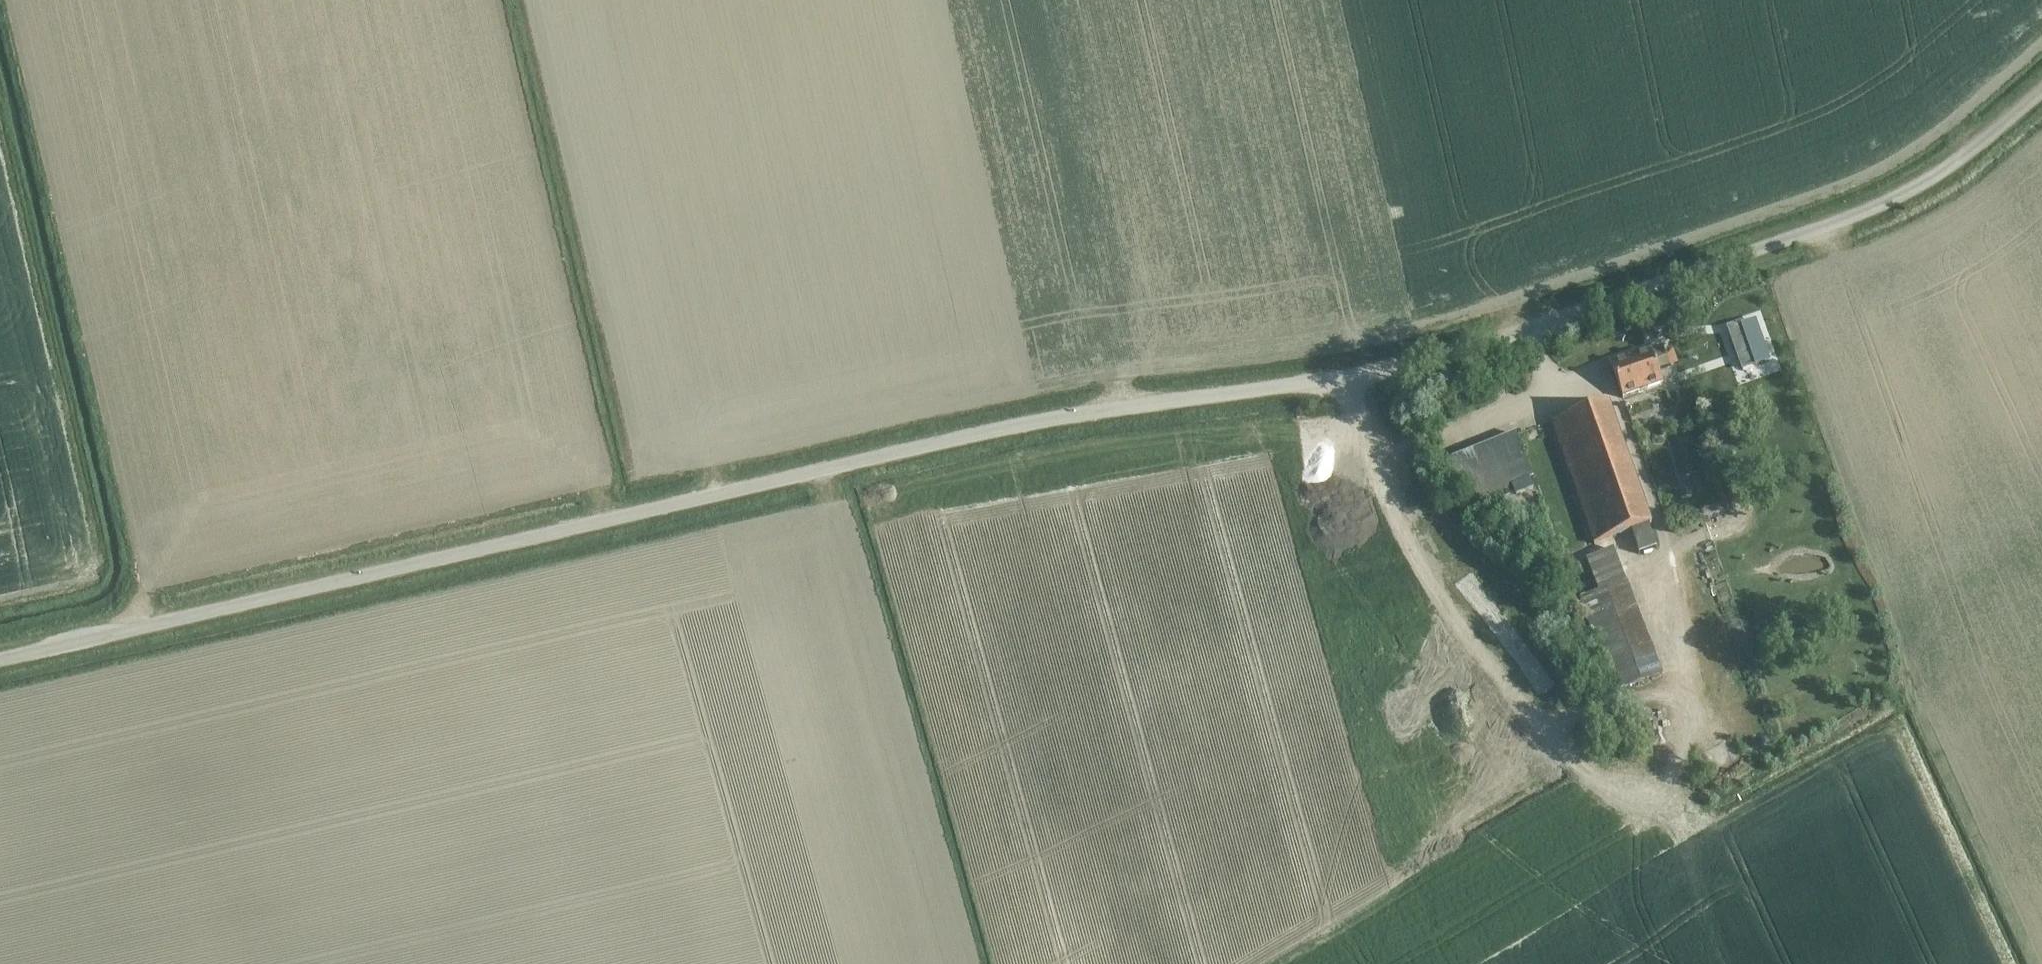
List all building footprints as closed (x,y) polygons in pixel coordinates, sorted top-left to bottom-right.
[(1740,324),(1727,329),(1739,363),(1752,358),(1754,366),(1768,361),(1754,321),(1741,326),(1740,324)] [(1621,399),(1662,384),(1650,352),(1609,367),(1621,399)] [(1593,545),(1650,525),(1607,403),(1550,423),(1593,545)] [(1529,476),(1513,437),(1453,459),(1471,507),(1511,491),(1508,484),(1529,476)] [(1641,684),(1663,676),(1627,581),(1625,582),(1612,549),(1585,560),(1597,592),(1578,599),(1613,691),(1640,681),(1641,684)]
